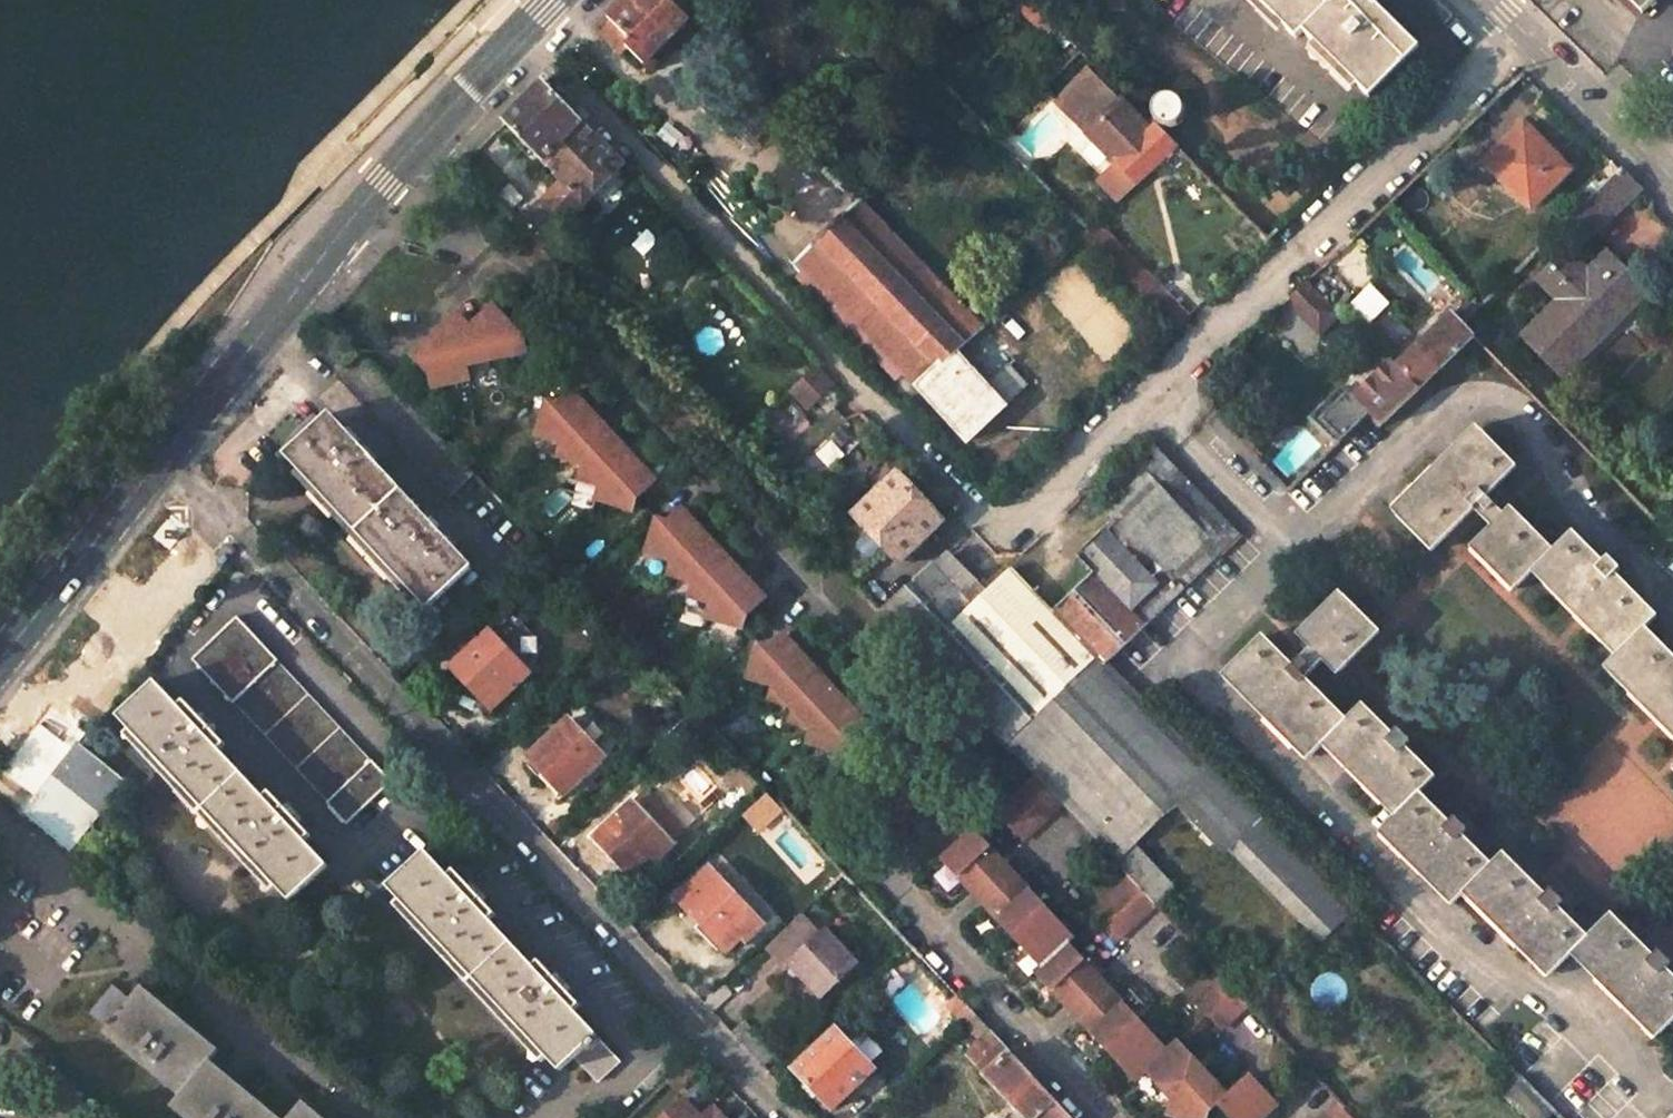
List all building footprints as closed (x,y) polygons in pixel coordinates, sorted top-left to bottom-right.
[(669,0),(620,0),(593,28),(618,53),(624,47),(649,72),(668,53),(663,47),(688,21),(689,20),(669,0)] [(1028,0),(1007,0),(1047,41),(1059,30),(1028,0)] [(1295,40),(1300,35),(1365,100),(1414,50),(1372,7),(1369,10),(1359,0),(1257,0),(1295,40)] [(1640,14),(1654,0),(1627,0),(1640,14)] [(1093,65),(1055,103),(1071,118),(1103,87),(1154,138),(1160,132),(1093,65)] [(621,164),(541,81),(501,122),(544,164),(546,162),(559,176),(523,213),(516,220),(515,222),(538,246),(539,245),(549,235),(621,164)] [(1154,138),(1103,87),(1071,118),(1121,170),(1102,189),(1124,212),(1183,155),(1160,132),(1154,138)] [(1179,117),(1179,112),(1177,107),(1173,103),(1168,101),(1163,101),(1158,102),(1154,106),(1151,110),(1150,115),(1151,121),(1154,125),(1159,128),(1164,130),(1169,129),(1174,126),(1177,122),(1179,117)] [(1571,169),(1525,124),(1490,156),(1519,185),(1514,190),(1533,209),(1571,169)] [(1619,168),(1613,162),(1604,171),(1611,177),(1619,168)] [(1639,188),(1619,168),(1611,177),(1566,221),(1568,221),(1587,241),(1639,188)] [(965,443),(1027,384),(1008,365),(985,387),(955,355),(983,328),(970,314),(859,198),(794,262),(965,443)] [(523,213),(516,206),(509,212),(516,220),(523,213)] [(1187,315),(1110,238),(1086,231),(1079,238),(1171,330),(1187,315)] [(547,254),(557,245),(549,235),(539,245),(547,254)] [(1646,294),(1606,255),(1590,270),(1570,250),(1539,281),(1559,300),(1525,334),(1566,376),(1646,294)] [(1305,280),(1290,295),(1300,304),(1315,289),(1305,280)] [(1363,322),(1385,301),(1366,281),(1344,302),(1363,322)] [(1338,312),(1315,289),(1300,304),(1301,306),(1297,311),(1319,332),(1338,312)] [(996,315),(983,302),(970,314),(983,328),(996,315)] [(469,369),(530,356),(530,337),(498,305),(480,321),(488,329),(478,339),(470,331),(458,318),(445,330),(454,338),(443,347),(435,339),(420,354),(428,363),(419,371),(428,381),(431,396),(470,388),(469,369)] [(1418,389),(1474,336),(1462,325),(1451,313),(1395,367),(1418,389)] [(478,339),(488,329),(480,321),(470,331),(478,339)] [(445,330),(435,339),(443,347),(454,338),(445,330)] [(420,354),(411,363),(419,371),(428,363),(420,354)] [(1348,402),(1338,391),(1312,417),(1337,442),(1338,444),(1370,413),(1381,425),(1418,389),(1395,367),(1391,362),(1348,402)] [(828,381),(811,363),(786,388),(803,405),(828,381)] [(580,389),(570,401),(582,403),(588,398),(580,389)] [(665,483),(588,398),(582,403),(570,401),(550,398),(542,436),(568,442),(564,460),(588,465),(586,483),(610,490),(602,502),(639,516),(643,503),(665,483)] [(467,567),(324,413),(282,453),(424,608),(467,567)] [(858,442),(845,427),(833,438),(846,453),(858,442)] [(1482,431),(1397,516),(1432,552),(1473,511),(1490,528),(1474,544),(1518,589),(1536,570),(1618,654),(1606,665),(1672,733),(1672,660),(1644,629),(1656,617),(1614,575),(1619,569),(1607,556),(1600,562),(1571,532),(1553,551),(1510,508),(1503,515),(1486,497),(1516,467),(1482,431)] [(1240,534),(1163,454),(1107,508),(1122,524),(1183,588),(1240,534)] [(953,511),(937,495),(926,504),(895,472),(852,513),(900,562),(953,511)] [(675,523),(688,526),(696,518),(690,511),(675,523)] [(774,604),(696,518),(688,526),(675,523),(661,520),(652,557),(676,564),(671,581),(696,587),(693,603),(716,610),(711,625),(744,638),(751,625),(774,604)] [(1110,536),(1156,584),(1131,608),(1145,624),(1183,588),(1122,524),(1110,536)] [(1151,828),(1179,802),(1227,851),(1260,820),(1212,769),(1106,661),(1145,624),(1131,608),(1156,584),(1110,536),(1108,534),(1081,559),(1094,573),(1055,611),(1012,565),(986,590),(981,595),(944,557),(935,565),(932,563),(916,578),(880,611),(1005,747),(1007,745),(1045,787),(1072,816),(1134,883),(1150,869),(1131,848),(1151,828)] [(986,590),(949,552),(944,557),(981,595),(986,590)] [(1348,596),(1305,639),(1313,647),(1295,665),(1268,637),(1233,672),(1315,755),(1331,739),(1401,810),(1385,826),(1456,897),(1467,886),(1551,970),(1575,947),(1658,1032),(1667,1024),(1672,1030),(1672,975),(1666,968),(1672,962),(1672,958),(1663,947),(1654,955),(1611,912),(1588,934),(1560,905),(1567,898),(1555,886),(1547,893),(1504,850),(1491,863),(1465,835),(1472,827),(1460,815),(1452,823),(1421,791),(1438,775),(1411,748),(1419,740),(1407,728),(1398,736),(1366,704),(1350,721),(1309,679),(1327,661),(1343,678),(1387,635),(1348,596)] [(540,643),(508,610),(447,667),(486,710),(526,672),(540,643)] [(386,782),(232,619),(189,660),(323,805),(343,825),(386,782)] [(777,654),(789,656),(798,649),(793,643),(777,654)] [(876,733),(798,649),(789,656),(777,654),(761,651),(754,690),(784,697),(779,714),(800,719),(796,734),(818,738),(813,757),(851,768),(857,751),(876,733)] [(175,708),(151,682),(113,718),(137,744),(131,750),(145,764),(172,793),(177,786),(223,834),(216,840),(258,884),(265,877),(287,900),(323,866),(301,843),(308,836),(266,792),(259,799),(215,751),(221,745),(181,701),(175,708)] [(600,756),(566,718),(525,755),(560,793),(600,756)] [(122,782),(77,746),(56,775),(51,772),(35,793),(39,796),(23,817),(67,853),(122,782)] [(764,790),(744,768),(734,777),(754,799),(764,790)] [(1045,787),(1008,822),(1036,850),(1072,816),(1045,787)] [(669,844),(629,801),(593,835),(630,875),(650,854),(655,858),(669,844)] [(1349,908),(1260,820),(1227,851),(1316,940),(1349,908)] [(981,842),(948,873),(979,904),(1011,874),(981,842)] [(445,876),(422,852),(384,888),(406,912),(400,918),(442,961),(447,956),(491,1002),(485,1008),(527,1053),(534,1047),(556,1071),(571,1057),(596,1084),(619,1063),(571,1012),(578,1006),(536,961),(530,967),(485,920),(492,915),(450,871),(445,876)] [(763,923),(708,864),(686,884),(672,898),(723,954),(739,939),(742,943),(763,923)] [(1170,890),(1150,869),(1134,883),(1135,885),(1153,905),(1170,890)] [(1011,874),(979,904),(993,919),(1024,889),(1011,874)] [(1098,920),(1127,952),(1164,916),(1153,905),(1135,885),(1098,920)] [(1081,949),(1024,889),(993,919),(1050,978),(1044,984),(1074,1017),(1107,986),(1076,953),(1081,949)] [(826,920),(811,902),(765,945),(785,966),(791,960),(820,992),(854,959),(822,924),(826,920)] [(729,993),(722,985),(712,995),(719,1003),(720,1003),(729,993)] [(126,1001),(109,987),(86,1015),(103,1029),(99,1035),(175,1098),(166,1109),(177,1117),(275,1117),(206,1061),(214,1050),(138,986),(126,1001)] [(1204,1011),(1233,1042),(1257,1018),(1228,986),(1204,1011)] [(973,1014),(955,994),(944,1005),(962,1024),(973,1014)] [(719,1003),(712,995),(701,1006),(708,1013),(719,1003)] [(1144,1092),(1153,1085),(1182,1115),(1182,1117),(1282,1117),(1256,1090),(1238,1108),(1184,1053),(1177,1060),(1122,1002),(1090,1033),(1144,1092)] [(977,1040),(988,1030),(973,1014),(962,1024),(977,1040)] [(872,1069),(832,1027),(789,1066),(830,1108),(872,1069)] [(988,1030),(977,1040),(964,1052),(1027,1117),(1035,1117),(1054,1100),(988,1030)] [(1520,1080),(1503,1097),(1523,1117),(1548,1117),(1553,1113),(1520,1080)] [(684,1095),(660,1117),(725,1117),(714,1106),(703,1116),(684,1095)] [(1035,1117),(1070,1117),(1054,1100),(1035,1117)] [(300,1102),(287,1117),(319,1117),(300,1102)]
